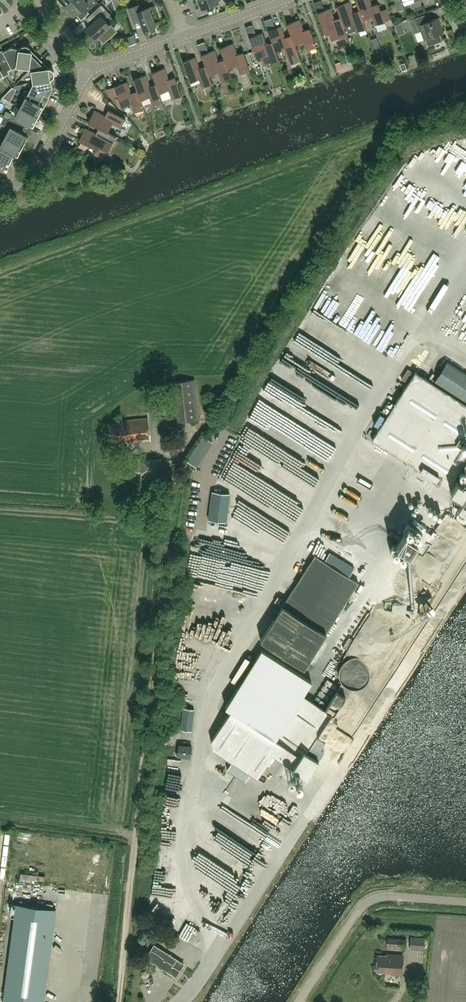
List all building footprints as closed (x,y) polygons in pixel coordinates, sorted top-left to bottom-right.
[(73,15),(74,16),(84,7),(88,12),(98,2),(96,0),(73,0),(66,7),(68,9),(67,11),(71,15),(73,15)] [(202,9),(219,2),(221,0),(198,0),(202,9)] [(381,10),(378,3),(372,5),(370,0),(355,0),(359,10),(363,19),(372,16),(375,25),(376,25),(378,31),(387,27),(385,21),(385,20),(390,18),(387,8),(381,10)] [(366,28),(363,19),(359,10),(353,12),(349,1),(336,6),(340,17),(341,17),(344,26),(347,33),(356,30),(356,32),(366,28)] [(91,25),(87,29),(95,39),(99,35),(105,42),(116,32),(110,25),(105,19),(111,14),(102,4),(94,12),(99,18),(91,25)] [(133,20),(139,17),(143,30),(156,26),(149,7),(141,10),(139,5),(129,8),(133,20)] [(344,26),(341,17),(340,17),(334,19),(330,8),(317,12),(325,33),(328,32),(332,40),(337,38),(338,39),(347,35),(347,33),(344,26)] [(425,14),(410,20),(415,33),(422,31),(425,39),(428,46),(443,41),(440,33),(445,31),(440,17),(428,22),(425,14)] [(294,44),(295,44),(304,40),(307,50),(317,46),(310,28),(303,30),(299,19),(287,24),(291,35),(294,44)] [(295,44),(294,44),(291,35),(285,37),(281,26),(268,30),(272,42),(276,51),(285,48),(291,64),(301,61),(298,53),(295,44)] [(272,42),(266,44),(262,33),(249,37),(257,58),(266,55),(269,63),(279,60),(276,51),(272,42)] [(228,69),(228,68),(237,65),(240,74),(250,71),(243,52),(237,54),(233,43),(220,48),(224,59),(228,69)] [(27,45),(25,45),(23,45),(21,46),(20,48),(17,66),(28,67),(30,69),(40,59),(31,50),(30,48),(29,46),(27,45)] [(17,66),(20,48),(11,47),(3,51),(7,60),(2,62),(7,71),(17,66)] [(224,59),(218,61),(214,50),(201,55),(205,66),(206,66),(209,75),(218,72),(222,81),(231,77),(228,68),(228,69),(224,59)] [(195,57),(182,61),(190,82),(200,79),(203,88),(213,84),(209,75),(206,66),(205,66),(199,68),(195,57)] [(34,82),(51,79),(53,78),(54,76),(55,74),(54,72),(53,70),(52,69),(50,68),(40,59),(30,69),(32,71),(34,82)] [(2,74),(3,76),(8,73),(7,71),(2,62),(0,64),(0,75),(2,74)] [(182,95),(175,77),(169,79),(164,68),(152,73),(156,84),(160,93),(169,90),(172,99),(182,95)] [(141,100),(150,97),(153,106),(163,102),(160,93),(156,84),(150,86),(146,75),(133,79),(137,91),(141,100)] [(53,88),(51,79),(34,82),(28,92),(37,97),(40,92),(49,96),(53,88)] [(137,91),(131,93),(127,82),(114,86),(122,107),(131,104),(134,113),(144,109),(141,100),(137,91)] [(26,98),(21,107),(38,116),(43,106),(35,102),(37,97),(28,92),(26,91),(24,96),(26,98)] [(14,116),(11,121),(22,127),(24,122),(33,126),(38,116),(21,107),(16,117),(14,116)] [(88,122),(99,128),(99,127),(108,132),(113,123),(121,128),(126,119),(108,109),(105,116),(94,110),(88,122)] [(23,146),(28,136),(19,132),(22,127),(11,121),(10,120),(2,135),(23,146)] [(99,127),(99,128),(96,133),(85,128),(79,140),(97,149),(94,154),(103,158),(107,151),(108,152),(111,145),(112,146),(117,136),(108,132),(99,127)] [(23,146),(2,135),(0,139),(0,146),(18,156),(23,146)] [(0,146),(0,167),(1,167),(0,166),(8,163),(9,164),(10,162),(16,160),(18,156),(0,146)] [(433,264),(437,256),(430,252),(425,260),(433,264)] [(368,299),(362,295),(347,320),(364,331),(386,297),(374,290),(368,299)] [(455,331),(461,334),(465,323),(465,322),(460,320),(455,331)] [(418,367),(426,371),(436,353),(428,349),(418,367)] [(439,383),(456,391),(465,373),(448,365),(439,383)] [(465,462),(465,404),(416,372),(372,439),(464,498),(457,508),(465,514),(465,484),(456,477),(465,462)] [(172,422),(199,420),(194,379),(167,382),(172,422)] [(285,427),(259,409),(252,419),(278,436),(285,427)] [(135,442),(151,440),(148,418),(122,421),(122,423),(111,424),(113,442),(134,440),(135,442)] [(197,446),(193,444),(190,452),(197,455),(199,452),(203,454),(210,437),(203,433),(197,446)] [(374,469),(385,475),(391,463),(371,453),(369,458),(377,462),(374,469)] [(136,472),(142,472),(142,479),(161,479),(161,460),(136,460),(136,472)] [(230,494),(212,492),(209,519),(227,521),(230,494)] [(390,550),(405,560),(422,532),(408,523),(403,530),(405,531),(396,545),(394,543),(390,550)] [(322,539),(315,546),(324,554),(331,547),(322,539)] [(303,667),(358,582),(349,576),(354,568),(329,552),(324,560),(315,554),(260,639),(303,667)] [(429,597),(415,601),(417,610),(431,606),(429,597)] [(311,682),(261,650),(225,707),(231,710),(211,741),(213,750),(231,762),(227,769),(245,781),(250,774),(257,778),(273,754),(307,776),(325,748),(321,745),(336,721),(331,718),(344,697),(336,692),(324,709),(303,696),(311,682)] [(184,708),(181,729),(192,731),(194,709),(184,708)] [(190,757),(192,746),(179,745),(177,755),(190,757)] [(158,846),(157,854),(175,855),(175,847),(158,846)] [(179,871),(154,870),(154,890),(158,891),(178,891),(179,871)] [(16,904),(3,1001),(43,1001),(56,909),(16,904)] [(176,915),(176,927),(178,927),(178,935),(193,935),(193,937),(202,937),(202,922),(193,922),(193,915),(176,915)] [(424,949),(425,937),(410,936),(409,948),(424,949)] [(404,947),(405,938),(387,937),(387,946),(404,947)] [(146,957),(176,976),(184,964),(154,945),(146,957)] [(402,975),(404,955),(388,954),(387,955),(378,954),(376,971),(390,972),(390,974),(402,975)]
